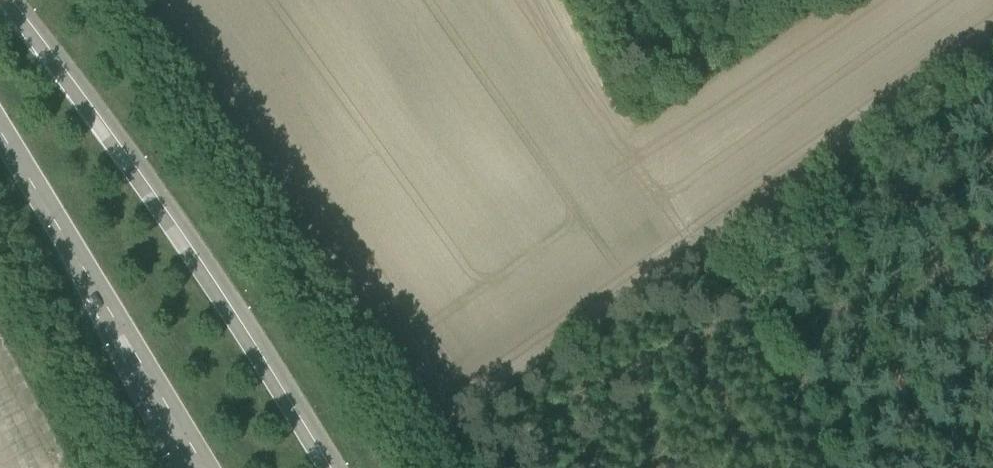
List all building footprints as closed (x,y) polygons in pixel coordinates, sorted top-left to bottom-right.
[(42,466),(43,467),(67,467),(61,456),(42,466)]
